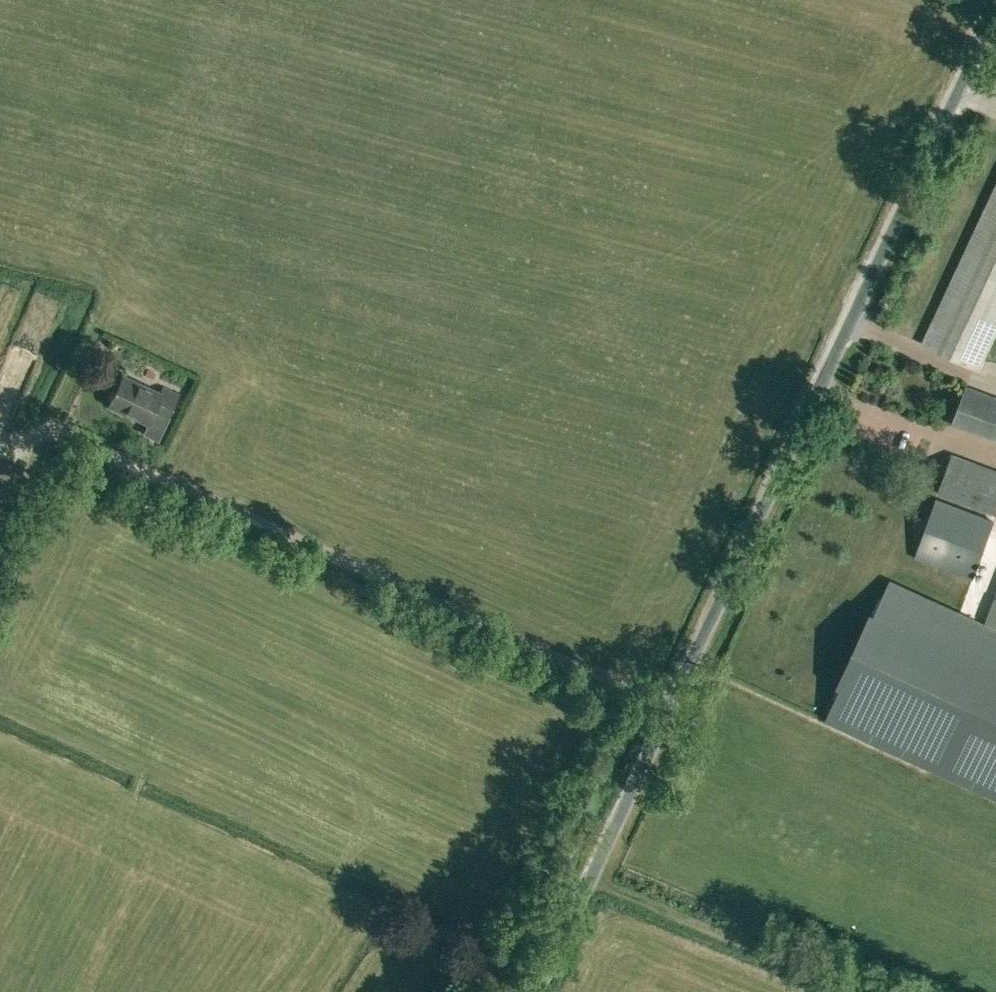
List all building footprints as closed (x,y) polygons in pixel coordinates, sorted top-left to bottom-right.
[(923,344),(979,370),(995,334),(995,186),(923,344)] [(168,415),(178,394),(163,387),(160,393),(144,385),(123,375),(109,404),(148,422),(155,408),(168,415)] [(967,387),(953,425),(995,440),(995,397),(967,387)] [(939,493),(995,514),(995,471),(953,455),(939,493)] [(995,522),(937,501),(916,557),(974,578),(995,522)] [(981,624),(985,614),(972,609),(968,618),(888,583),(825,723),(995,800),(995,631),(981,624)] [(628,725),(622,722),(618,732),(624,734),(628,725)]
